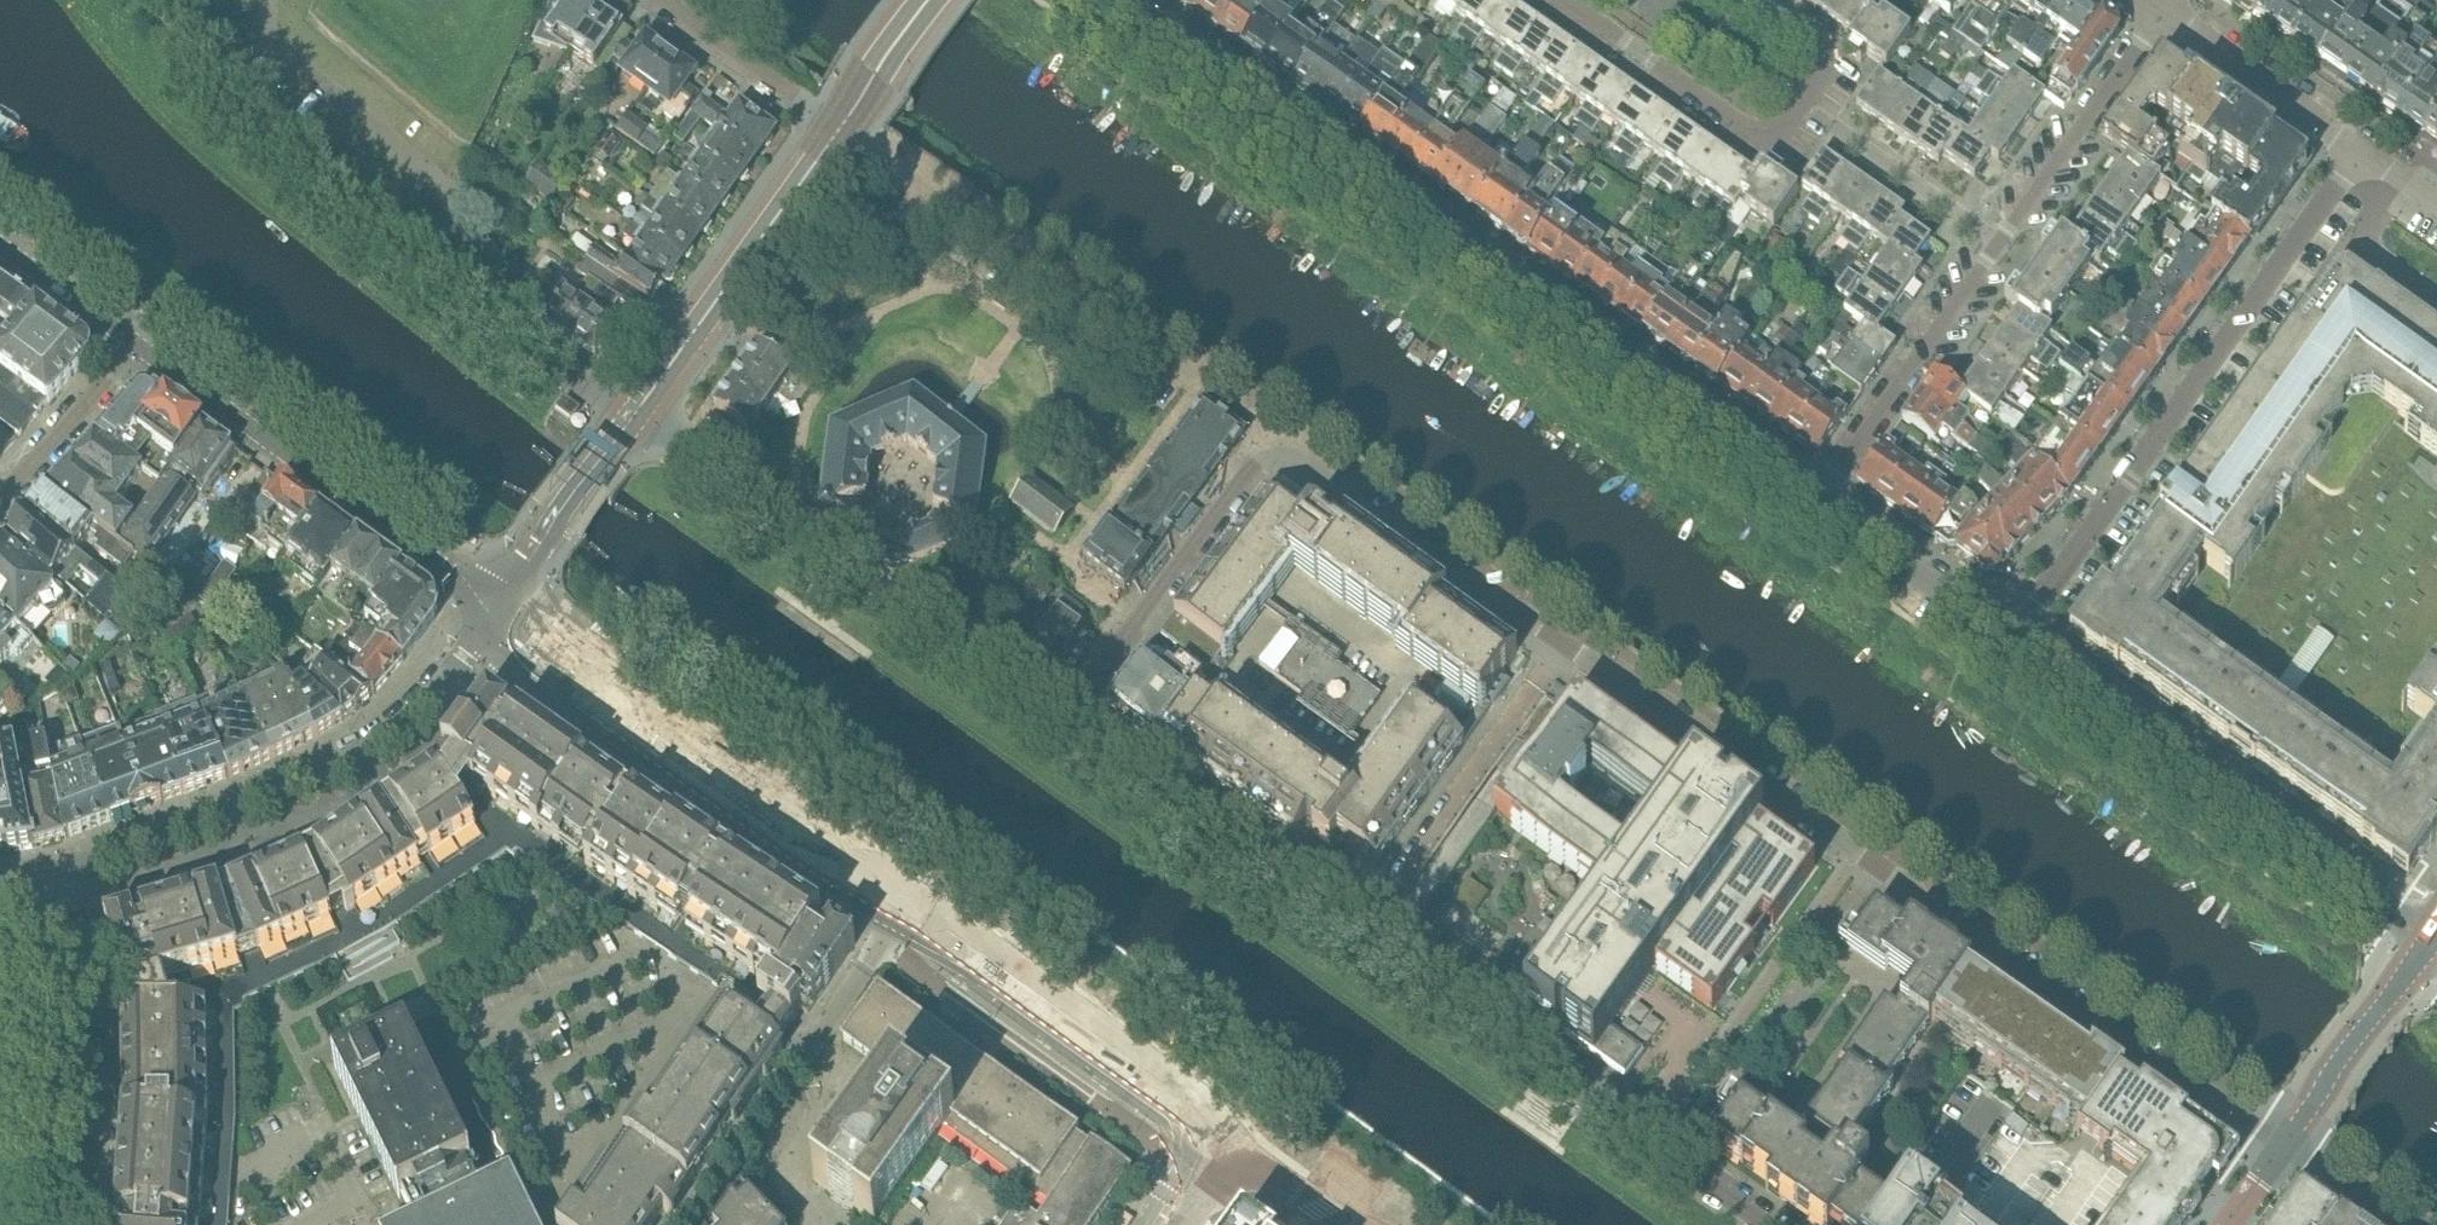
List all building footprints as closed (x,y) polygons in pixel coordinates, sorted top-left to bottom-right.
[(533,36),(549,43),(554,36),(569,47),(600,6),(598,4),(597,1),(596,0),(549,0),(533,36)] [(1194,12),(1202,0),(1177,0),(1194,12)] [(1194,12),(1219,30),(1241,0),(1202,0),(1194,12)] [(1219,30),(1241,45),(1274,0),(1258,0),(1254,5),(1247,0),(1241,0),(1219,30)] [(1241,45),(1265,62),(1288,29),(1292,23),(1301,11),(1309,0),(1274,0),(1241,45)] [(1265,62),(1292,82),(1318,45),(1343,10),(1329,0),(1327,0),(1300,38),(1288,29),(1265,62)] [(1383,2),(1406,18),(1410,21),(1416,13),(1398,0),(1380,0),(1383,2)] [(1435,7),(1450,17),(1456,8),(1462,0),(1440,0),(1435,7)] [(1456,8),(1467,16),(1446,46),(1455,53),(1483,12),(1481,10),(1487,3),(1492,3),(1494,0),(1462,0),(1456,8)] [(1455,53),(1474,67),(1481,58),(1469,50),(1485,29),(1496,36),(1517,6),(1509,0),(1494,0),(1492,3),(1487,3),(1481,10),(1483,12),(1455,53)] [(1835,20),(1842,10),(1847,10),(1853,2),(1851,1),(1851,0),(1821,0),(1817,7),(1835,20)] [(1835,20),(1854,33),(1856,35),(1874,10),(1878,5),(1871,0),(1851,0),(1851,1),(1853,2),(1847,10),(1842,10),(1835,20)] [(1958,0),(1933,0),(1950,11),(1958,0)] [(2007,12),(2015,0),(1973,0),(1953,29),(1981,49),(2002,18),(2007,12)] [(2024,55),(2062,0),(2016,0),(2030,10),(2023,21),(2007,12),(2002,18),(2018,27),(2007,43),(2008,44),(1996,60),(2012,71),(2024,55)] [(2102,11),(2087,0),(2062,0),(2024,55),(2040,67),(2064,34),(2079,44),(2102,11)] [(2241,10),(2249,0),(2227,0),(2241,10)] [(2241,10),(2251,17),(2254,12),(2266,20),(2280,0),(2249,0),(2241,10)] [(2266,20),(2278,29),(2279,35),(2286,40),(2291,39),(2292,39),(2316,5),(2309,0),(2280,0),(2266,20)] [(2337,2),(2329,14),(2316,5),(2292,39),(2319,58),(2360,0),(2335,0),(2337,2)] [(2324,62),(2321,66),(2343,81),(2388,16),(2377,9),(2383,0),(2360,0),(2319,58),(2324,62)] [(2410,9),(2412,10),(2419,0),(2397,0),(2410,9)] [(1920,18),(1940,32),(1946,24),(1934,16),(1938,9),(1930,3),(1920,18)] [(600,6),(569,47),(603,71),(605,69),(625,42),(633,30),(612,15),(611,11),(605,7),(602,7),(600,6)] [(1539,21),(1517,6),(1496,36),(1507,44),(1495,61),(1503,67),(1523,40),(1521,38),(1526,31),(1532,31),(1539,21)] [(2414,38),(2417,33),(2426,21),(2410,9),(2399,24),(2388,16),(2343,81),(2365,97),(2368,93),(2373,96),(2414,38)] [(1909,34),(1874,10),(1856,35),(1854,33),(1848,40),(1853,43),(1847,52),(1861,62),(1867,53),(1886,67),(1909,34)] [(2117,21),(2102,11),(2079,44),(2044,93),(2045,94),(2064,108),(2118,31),(2117,21)] [(1557,34),(1539,21),(1532,31),(1526,31),(1521,38),(1523,40),(1503,67),(1512,73),(1524,57),(1535,64),(1557,34)] [(1318,45),(1292,82),(1315,98),(1356,40),(1344,32),(1333,24),(1318,45)] [(1953,29),(1946,24),(1940,32),(1947,38),(1953,29)] [(2373,96),(2399,115),(2436,61),(2436,47),(2417,33),(2414,38),(2373,96)] [(1403,71),(1361,130),(1386,148),(1423,96),(1424,95),(1412,86),(1442,43),(1435,39),(1428,34),(1405,67),(1403,71)] [(1534,89),(1525,102),(1534,108),(1542,97),(1543,95),(1563,68),(1561,66),(1566,59),(1571,59),(1578,49),(1557,34),(1535,64),(1546,72),(1534,89)] [(1356,40),(1315,98),(1338,114),(1371,68),(1378,57),(1380,55),(1380,54),(1357,38),(1356,40)] [(625,42),(605,69),(614,75),(619,67),(647,87),(672,52),(661,45),(657,46),(647,39),(638,51),(625,42)] [(1543,95),(1542,97),(1551,103),(1552,102),(1564,85),(1575,92),(1596,62),(1578,49),(1571,59),(1566,59),(1561,66),(1563,68),(1543,95)] [(1371,68),(1338,114),(1361,130),(1403,71),(1405,67),(1382,51),(1380,54),(1380,55),(1378,57),(1371,68)] [(672,52),(647,87),(670,103),(663,112),(678,122),(698,94),(688,87),(699,72),(683,60),(672,52)] [(2167,85),(2138,126),(2157,139),(2165,129),(2173,118),(2168,115),(2195,77),(2168,57),(2162,58),(2167,85)] [(2036,66),(2024,58),(2016,70),(2028,78),(2036,66)] [(2157,59),(2119,112),(2138,126),(2167,85),(2162,58),(2157,59)] [(2399,115),(2424,132),(2436,114),(2436,61),(2399,115)] [(1586,100),(1573,119),(1582,125),(1602,96),(1600,94),(1606,87),(1611,87),(1618,77),(1596,62),(1575,92),(1586,100)] [(1857,105),(1877,119),(1884,109),(1889,109),(1894,101),(1892,100),(1912,72),(1903,66),(1891,82),(1879,74),(1857,105)] [(1978,66),(1972,73),(2010,100),(2012,99),(2021,105),(2019,109),(2029,116),(2045,94),(2044,93),(2014,73),(2006,84),(1989,72),(1988,72),(1987,73),(1978,66)] [(1884,109),(1877,119),(1898,134),(1920,103),(1930,89),(1936,81),(1916,67),(1912,72),(1892,100),(1894,101),(1889,109),(1884,109)] [(1971,72),(1965,81),(1977,90),(1994,102),(1986,113),(2016,134),(2029,116),(2019,109),(2021,105),(2012,99),(2010,100),(1972,73),(1971,72)] [(1454,99),(1410,165),(1435,183),(1471,133),(1459,124),(1465,116),(1485,87),(1479,82),(1470,76),(1454,99)] [(1604,113),(1615,120),(1636,90),(1618,77),(1611,87),(1606,87),(1600,94),(1602,96),(1582,125),(1574,136),(1583,142),(1604,113)] [(2235,105),(2195,77),(2168,115),(2173,118),(2165,129),(2186,144),(2178,155),(2193,165),(2235,105)] [(1920,103),(1898,134),(1917,147),(1924,137),(1929,138),(1934,129),(1932,128),(1952,100),(1956,95),(1936,81),(1930,89),(1920,103)] [(1658,105),(1636,90),(1615,120),(1626,128),(1614,145),(1622,151),(1642,124),(1640,122),(1645,115),(1651,115),(1658,105)] [(1423,96),(1386,148),(1410,165),(1454,99),(1443,91),(1434,104),(1423,96)] [(712,96),(706,92),(691,112),(717,130),(755,156),(763,145),(767,145),(773,137),(772,133),(774,130),(760,120),(762,117),(751,109),(749,112),(740,106),(729,121),(726,119),(724,113),(708,101),(712,96)] [(1960,131),(1949,123),(1961,106),(1952,100),(1932,128),(1934,129),(1929,138),(1924,137),(1917,147),(1938,162),(1944,155),(1943,155),(1960,131)] [(1621,154),(1614,164),(1624,171),(1633,159),(1631,157),(1643,141),(1654,148),(1676,118),(1658,105),(1651,115),(1645,115),(1640,122),(1642,124),(1623,151),(1623,152),(1621,155),(1621,154)] [(2235,105),(2193,165),(2186,173),(2201,183),(2207,175),(2220,184),(2228,189),(2243,168),(2248,171),(2274,133),(2235,105)] [(1471,133),(1435,183),(1475,211),(1517,152),(1501,141),(1490,156),(1483,151),(1507,118),(1504,116),(1498,112),(1491,107),(1490,106),(1471,133)] [(2157,139),(2138,126),(2119,112),(2102,137),(2127,154),(2152,171),(2169,147),(2157,139)] [(1986,113),(1969,136),(1968,138),(1991,153),(1991,154),(1999,159),(2016,134),(1986,113)] [(2424,132),(2436,141),(2436,114),(2424,132)] [(655,155),(662,144),(625,117),(617,128),(655,155)] [(1697,133),(1676,118),(1654,148),(1665,156),(1653,173),(1662,179),(1682,152),(1680,150),(1685,143),(1690,143),(1697,133)] [(692,131),(682,124),(674,136),(683,143),(692,131)] [(717,130),(699,155),(737,182),(738,179),(743,179),(749,171),(747,167),(755,156),(717,130)] [(1960,130),(1960,131),(1943,155),(1944,155),(1974,177),(1991,154),(1991,153),(1968,138),(1969,136),(1960,130)] [(1683,169),(1694,176),(1715,146),(1697,133),(1690,143),(1685,143),(1680,150),(1682,152),(1662,179),(1671,185),(1683,169)] [(2302,152),(2274,133),(2248,171),(2282,194),(2304,163),(2306,164),(2309,159),(2308,154),(2303,151),(2302,152)] [(620,143),(607,134),(597,149),(610,158),(620,143)] [(1538,140),(1530,134),(1517,152),(1475,211),(1506,233),(1540,186),(1525,176),(1541,154),(1533,148),(1538,140)] [(1588,152),(1577,145),(1571,154),(1582,161),(1588,152)] [(729,192),(737,182),(699,155),(687,146),(679,157),(695,169),(685,183),(718,207),(720,205),(725,205),(730,197),(729,192)] [(1737,161),(1715,146),(1694,176),(1705,184),(1693,201),(1702,207),(1721,180),(1719,178),(1725,171),(1730,171),(1737,161)] [(1615,150),(1608,160),(1614,164),(1621,154),(1615,150)] [(663,151),(655,162),(662,167),(670,156),(663,151)] [(1837,178),(1844,168),(1823,152),(1801,183),(1812,191),(1784,231),(1793,237),(1809,214),(1829,186),(1827,185),(1832,177),(1837,178)] [(2127,154),(2110,178),(2130,192),(2133,188),(2145,196),(2159,176),(2152,171),(2127,154)] [(1540,186),(1506,233),(1529,249),(1551,218),(1543,213),(1565,182),(1566,183),(1578,167),(1562,156),(1540,186)] [(602,165),(591,157),(582,170),(593,178),(602,165)] [(539,160),(524,182),(552,201),(567,180),(539,160)] [(1729,214),(1727,217),(1739,226),(1740,227),(1752,210),(1775,225),(1798,192),(1795,190),(1778,179),(1784,171),(1769,160),(1763,168),(1760,166),(1760,167),(1755,174),(1757,175),(1729,214)] [(1702,207),(1693,220),(1702,226),(1710,213),(1717,205),(1729,214),(1757,175),(1755,174),(1737,161),(1730,171),(1725,171),(1719,178),(1721,180),(1702,207)] [(1864,181),(1844,168),(1837,178),(1832,177),(1827,185),(1829,186),(1809,214),(1818,220),(1830,203),(1842,212),(1864,181)] [(2243,168),(2228,189),(2266,216),(2282,194),(2248,171),(2243,168)] [(668,171),(650,197),(700,233),(702,230),(706,230),(712,222),(711,218),(718,207),(685,183),(668,171)] [(2127,221),(2145,196),(2133,188),(2130,192),(2110,178),(2095,199),(2127,221)] [(1886,197),(1864,181),(1842,212),(1854,220),(1842,237),(1850,243),(1870,215),(1868,214),(1873,206),(1879,207),(1886,197)] [(2220,184),(2204,208),(2250,239),(2266,216),(2228,189),(2220,184)] [(566,193),(558,204),(567,210),(575,199),(566,193)] [(645,193),(637,204),(642,208),(652,222),(645,232),(681,258),(683,256),(688,256),(693,248),(692,244),(700,233),(650,197),(645,193)] [(1882,240),(1882,241),(1899,217),(1900,217),(1905,210),(1886,197),(1879,207),(1873,206),(1868,214),(1870,215),(1850,243),(1859,249),(1871,232),(1882,240)] [(2127,222),(2127,221),(2095,199),(2082,217),(2092,224),(2091,229),(2100,235),(2102,233),(2129,253),(2136,257),(2151,237),(2140,230),(2131,241),(2119,232),(2126,221),(2127,222)] [(2159,200),(2157,204),(2168,212),(2171,208),(2159,200)] [(1529,249),(1575,282),(1603,240),(1558,208),(1551,218),(1529,249)] [(2199,227),(2186,245),(2226,273),(2250,239),(2204,208),(2193,223),(2199,227)] [(521,222),(531,231),(536,226),(526,216),(521,222)] [(1724,242),(1737,224),(1726,217),(1713,234),(1724,242)] [(1931,239),(1900,217),(1899,217),(1882,241),(1891,247),(1891,246),(1914,262),(1931,239)] [(2123,262),(2129,253),(2102,233),(2100,235),(2091,229),(2092,224),(2082,217),(2067,239),(2093,257),(2098,261),(2106,249),(2123,262)] [(2163,219),(2158,226),(2178,240),(2181,235),(2172,229),(2174,226),(2163,219)] [(681,258),(645,232),(632,223),(624,234),(640,245),(631,258),(627,255),(626,256),(664,283),(665,281),(670,281),(675,274),(673,270),(681,258)] [(2174,244),(2178,240),(2158,226),(2153,233),(2163,241),(2165,238),(2174,244)] [(1603,240),(1575,282),(1598,298),(1635,245),(1612,228),(1603,240)] [(2070,290),(2093,257),(2067,239),(2051,228),(2041,243),(2049,248),(2036,267),(2070,290)] [(577,233),(569,244),(587,256),(588,257),(619,278),(651,299),(652,300),(664,283),(626,256),(621,263),(595,245),(594,245),(577,233)] [(1635,245),(1598,298),(1621,315),(1659,260),(1667,248),(1661,243),(1652,256),(1635,245)] [(2161,255),(2150,271),(2167,282),(2202,307),(2226,273),(2186,245),(2173,264),(2161,255)] [(1891,246),(1891,247),(1875,270),(1905,291),(1922,267),(1914,262),(1891,246)] [(1889,314),(1905,291),(1875,270),(1867,281),(1850,269),(1858,258),(1846,249),(1832,269),(1844,278),(1871,298),(1873,296),(1882,302),(1881,307),(1889,314)] [(1710,287),(1668,348),(1694,367),(1729,317),(1717,309),(1725,298),(1742,254),(1735,250),(1710,287)] [(601,286),(609,291),(619,278),(588,257),(579,270),(590,278),(601,286)] [(1621,315),(1644,331),(1674,288),(1663,280),(1671,269),(1659,260),(1621,315)] [(1674,288),(1644,331),(1668,348),(1710,287),(1700,281),(1703,276),(1689,266),(1674,288)] [(2045,325),(2070,290),(2036,267),(2023,285),(2015,280),(2004,294),(2020,306),(2019,307),(2045,325)] [(2100,277),(2114,287),(2121,277),(2107,267),(2100,277)] [(2288,329),(2363,382),(2401,409),(2429,429),(2420,442),(2436,454),(2436,330),(2381,291),(2347,267),(2331,269),(2323,280),(2288,329)] [(1797,277),(1816,290),(1822,281),(1803,268),(1797,277)] [(539,314),(567,334),(588,305),(601,286),(590,278),(576,296),(561,285),(562,283),(546,272),(525,301),(540,312),(539,314)] [(15,328),(36,302),(0,276),(0,317),(15,328)] [(1729,317),(1694,367),(1719,384),(1753,337),(1738,326),(1744,317),(1742,315),(1764,283),(1756,277),(1729,317)] [(609,291),(620,299),(641,313),(650,299),(619,278),(609,291)] [(1844,278),(1838,287),(1853,298),(1845,309),(1854,316),(1865,323),(1877,331),(1889,314),(1881,307),(1882,302),(1873,296),(1871,298),(1844,278)] [(2202,307),(2167,282),(2157,296),(2152,293),(2138,313),(2178,340),(2202,307)] [(588,305),(567,334),(596,355),(617,326),(606,318),(620,299),(609,291),(601,286),(588,305)] [(2116,286),(2111,293),(2130,307),(2134,303),(2124,296),(2126,293),(2116,286)] [(2127,311),(2130,307),(2111,293),(2105,300),(2116,308),(2118,305),(2127,311)] [(15,328),(0,345),(0,415),(21,432),(40,411),(89,356),(91,354),(91,352),(92,350),(92,348),(91,346),(90,344),(89,342),(88,340),(36,302),(15,328)] [(2019,307),(2006,325),(2016,332),(2016,336),(2024,342),(2025,340),(2053,360),(2060,365),(2066,356),(2042,339),(2050,328),(2045,325),(2019,307)] [(1879,367),(1895,345),(1877,331),(1865,323),(1857,334),(1846,327),(1854,316),(1845,309),(1831,329),(1860,351),(1861,349),(1871,355),(1869,360),(1879,367)] [(2129,336),(2119,349),(2154,374),(2178,340),(2138,313),(2124,332),(2129,336)] [(15,328),(0,317),(0,345),(15,328)] [(2047,369),(2053,360),(2025,340),(2024,342),(2016,336),(2016,332),(2006,325),(1991,346),(2022,368),(2030,357),(2047,369)] [(1767,346),(1753,337),(1719,384),(1743,401),(1791,332),(1785,327),(1779,335),(1776,333),(1767,346)] [(1831,371),(1861,393),(1879,367),(1869,360),(1871,355),(1861,349),(1860,351),(1831,329),(1818,348),(1825,353),(1832,344),(1844,353),(1831,371)] [(2080,620),(2069,636),(2085,647),(2102,659),(2102,660),(2224,746),(2226,745),(2228,746),(2239,754),(2283,693),(2275,687),(2272,685),(2151,600),(2198,533),(2214,544),(2203,559),(2233,582),(2253,554),(2245,549),(2285,492),(2293,497),(2307,477),(2327,491),(2328,492),(2329,492),(2330,493),(2331,493),(2332,494),(2333,494),(2334,494),(2336,494),(2337,494),(2338,494),(2339,493),(2340,493),(2341,493),(2342,492),(2343,491),(2344,491),(2345,490),(2401,409),(2363,382),(2288,329),(2174,491),(2173,492),(2180,496),(2170,511),(2164,506),(2160,511),(2158,510),(2091,605),(2080,620)] [(1743,401),(1768,419),(1807,363),(1791,352),(1801,339),(1791,332),(1743,401)] [(750,428),(791,370),(756,345),(715,403),(750,428)] [(1993,384),(2005,393),(2022,368),(1991,346),(1976,367),(1995,380),(1993,384)] [(2154,374),(2119,349),(2115,346),(2098,370),(2089,364),(2091,362),(2072,348),(2066,356),(2060,365),(2059,366),(2126,413),(2154,374)] [(1811,357),(1807,363),(1768,419),(1792,436),(1818,400),(1802,389),(1820,364),(1811,357)] [(2054,373),(2053,374),(2068,384),(2065,388),(2064,390),(2077,399),(2059,424),(2099,452),(2126,413),(2059,366),(2054,373)] [(1976,367),(1960,390),(1966,396),(1979,405),(1990,413),(2014,430),(2023,416),(1998,402),(2005,393),(1993,384),(1995,380),(1976,367)] [(1935,373),(1920,393),(1932,401),(1930,403),(1938,408),(1934,413),(1943,419),(1946,415),(1976,436),(1985,442),(1988,438),(1979,432),(1982,427),(1969,418),(1979,405),(1966,396),(1960,390),(1945,380),(1935,373)] [(48,488),(119,539),(136,517),(118,506),(127,495),(119,490),(178,404),(153,386),(151,386),(148,386),(145,386),(142,386),(140,387),(138,389),(48,488)] [(914,390),(831,424),(818,514),(891,569),(975,534),(987,444),(914,390)] [(1985,442),(1976,436),(1946,415),(1943,419),(1934,413),(1938,408),(1930,403),(1932,401),(1920,393),(1902,419),(1940,445),(1948,433),(1977,454),(1985,442)] [(1818,400),(1792,436),(1812,450),(1818,454),(1822,449),(1847,413),(1837,406),(1822,395),(1818,400)] [(1844,397),(1837,406),(1847,413),(1854,404),(1844,397)] [(565,398),(557,409),(572,420),(580,408),(565,398)] [(1246,430),(1204,399),(1173,439),(1187,449),(1201,431),(1229,453),(1246,430)] [(178,404),(136,465),(160,482),(202,422),(178,404)] [(160,482),(143,506),(136,517),(119,539),(135,551),(147,560),(230,442),(202,422),(160,482)] [(2059,424),(2033,460),(2069,494),(2099,452),(2059,424)] [(1173,439),(1103,532),(1083,558),(1125,590),(1229,453),(1201,431),(1187,449),(1173,439)] [(1863,486),(1883,500),(1909,464),(1893,453),(1904,438),(1893,431),(1861,477),(1863,486)] [(2012,432),(2009,437),(2025,452),(2031,445),(2012,432)] [(2033,460),(2025,452),(2009,437),(1999,450),(2021,472),(2007,486),(2042,522),(2069,494),(2033,460)] [(1977,454),(1976,455),(1988,464),(1998,451),(1985,442),(1977,454)] [(1909,464),(1883,500),(1908,518),(1947,464),(1950,459),(1941,453),(1925,475),(1909,464)] [(1968,468),(1979,475),(1987,465),(1988,464),(1976,455),(1968,468)] [(1933,536),(1949,514),(1960,500),(1947,491),(1960,473),(1947,464),(1908,518),(1933,536)] [(1995,498),(1982,513),(2018,548),(2042,522),(2007,486),(1987,465),(1979,475),(1978,477),(1992,492),(1991,493),(1995,498)] [(288,552),(320,507),(266,468),(257,481),(271,491),(243,529),(265,546),(268,542),(285,554),(288,552)] [(1031,478),(1019,494),(1013,503),(1053,533),(1072,509),(1031,478)] [(48,488),(27,512),(77,548),(90,532),(97,536),(96,537),(100,541),(97,546),(124,566),(135,551),(119,539),(48,488)] [(1293,559),(1282,550),(1302,523),(1264,495),(1174,614),(1222,650),(1224,651),(1293,559)] [(1960,500),(1949,514),(1933,536),(1948,547),(1955,545),(1979,563),(1980,569),(1985,573),(1995,572),(1999,567),(1998,561),(2005,554),(2008,558),(2018,548),(1982,513),(1964,495),(1960,500)] [(320,507),(288,552),(285,554),(280,561),(318,590),(334,569),(359,535),(320,507)] [(1310,513),(1302,523),(1282,550),(1293,559),(1302,548),(1308,553),(1300,564),(1407,641),(1403,646),(1406,648),(1443,597),(1447,592),(1347,520),(1348,518),(1336,510),(1326,524),(1310,513)] [(27,512),(8,533),(57,576),(67,585),(81,569),(85,573),(84,574),(87,577),(88,578),(88,579),(89,579),(90,581),(91,584),(92,586),(97,589),(86,602),(109,621),(132,594),(115,581),(77,548),(27,512)] [(0,542),(0,608),(20,624),(40,602),(50,611),(54,611),(66,599),(66,593),(53,582),(57,576),(8,533),(0,542)] [(325,601),(337,610),(381,551),(359,535),(334,569),(346,578),(338,589),(335,587),(325,601)] [(236,549),(201,599),(213,608),(246,562),(246,552),(245,551),(236,549)] [(364,591),(376,601),(402,566),(381,551),(337,610),(350,619),(360,606),(357,603),(364,591)] [(433,590),(431,587),(402,566),(376,601),(423,633),(435,616),(436,613),(437,609),(438,605),(438,601),(437,597),(435,594),(433,590)] [(269,576),(258,590),(266,596),(276,582),(269,576)] [(1040,608),(1053,591),(1033,576),(1021,593),(1040,608)] [(1073,667),(1096,637),(1080,624),(1085,618),(1083,609),(1061,592),(1051,605),(1058,610),(1030,645),(1062,669),(1073,667)] [(1517,651),(1443,597),(1406,648),(1473,696),(1481,701),(1517,651)] [(405,658),(423,633),(376,601),(367,615),(365,618),(385,631),(379,640),(405,658)] [(4,666),(2,664),(14,649),(16,651),(31,635),(20,624),(0,608),(0,671),(4,666)] [(1174,614),(1162,631),(1210,667),(1218,657),(1222,650),(1174,614)] [(405,658),(379,640),(352,621),(343,633),(346,635),(339,646),(330,640),(320,653),(353,678),(372,694),(373,693),(405,658)] [(1286,627),(1260,663),(1353,730),(1379,694),(1286,627)] [(1155,739),(1161,733),(1202,678),(1181,662),(1175,669),(1169,665),(1170,664),(1149,648),(1107,703),(1155,739)] [(297,675),(307,685),(343,719),(356,708),(357,708),(372,694),(353,678),(320,653),(314,649),(297,675)] [(70,657),(63,665),(73,674),(80,665),(70,657)] [(1202,678),(1161,733),(1177,744),(1185,751),(1182,755),(1181,757),(1217,783),(1226,789),(1262,815),(1271,822),(1293,838),(1292,840),(1304,849),(1315,834),(1330,845),(1338,835),(1377,863),(1485,712),(1477,706),(1455,736),(1445,728),(1451,720),(1421,699),(1415,707),(1413,705),(1411,708),(1346,799),(1204,696),(1228,664),(1218,657),(1210,667),(1202,678)] [(110,661),(102,665),(112,691),(120,688),(110,661)] [(63,688),(61,689),(66,704),(87,696),(85,691),(101,685),(93,665),(63,688)] [(316,735),(295,690),(288,675),(280,679),(276,670),(255,680),(257,685),(244,691),(273,756),(305,742),(316,735)] [(2413,706),(2436,722),(2436,672),(2413,706)] [(6,694),(16,703),(21,698),(0,680),(0,701),(6,694)] [(196,700),(202,712),(229,775),(229,776),(273,756),(244,691),(239,694),(234,683),(196,700)] [(307,685),(295,690),(316,735),(343,719),(307,685)] [(479,774),(473,782),(588,864),(635,795),(519,712),(487,689),(443,749),(445,750),(479,774)] [(2239,754),(2251,762),(2253,764),(2252,766),(2374,853),(2392,865),(2404,874),(2407,876),(2418,861),(2429,845),(2430,846),(2436,835),(2436,754),(2414,786),(2294,701),(2283,693),(2239,754)] [(1608,891),(1526,1004),(1556,1026),(1559,1022),(1568,1028),(1565,1032),(1624,1074),(1640,1053),(1609,1031),(1655,968),(1712,1009),(1754,950),(1745,943),(1763,917),(1773,925),(1815,866),(1730,804),(1732,802),(1720,793),(1718,796),(1577,694),(1494,809),(1608,891)] [(156,715),(156,716),(162,730),(185,792),(229,775),(202,712),(196,700),(195,698),(156,715)] [(148,806),(185,792),(162,730),(156,716),(157,717),(133,726),(138,738),(125,743),(148,806)] [(79,739),(86,758),(111,820),(148,806),(125,743),(122,735),(117,726),(82,739),(79,739)] [(50,750),(47,736),(32,739),(40,776),(43,776),(44,781),(23,785),(34,846),(67,837),(50,750)] [(86,758),(79,739),(50,750),(67,837),(111,820),(86,758)] [(0,749),(0,851),(34,846),(23,785),(15,746),(0,749)] [(473,782),(479,774),(445,750),(435,762),(436,763),(313,845),(315,847),(345,906),(347,910),(356,904),(355,903),(476,822),(460,799),(473,782)] [(729,858),(635,795),(588,864),(676,924),(682,916),(687,920),(729,858)] [(230,883),(231,885),(259,947),(332,915),(331,913),(345,906),(315,847),(304,852),(303,850),(230,883)] [(729,858),(687,920),(692,923),(686,931),(755,976),(756,975),(770,983),(815,915),(729,858)] [(239,955),(259,947),(231,885),(219,889),(218,887),(143,910),(164,978),(239,955)] [(1876,906),(1875,908),(1866,902),(1839,941),(1885,973),(1889,967),(1915,986),(1898,1011),(1925,1030),(1932,1021),(1964,974),(1971,964),(1910,921),(1906,927),(1876,906)] [(127,989),(124,990),(124,1004),(122,1004),(124,1109),(117,1215),(121,1215),(121,1224),(200,1224),(208,1112),(206,1002),(172,1003),(164,978),(143,910),(141,910),(145,924),(138,926),(133,913),(106,921),(127,989)] [(785,1033),(792,1023),(803,1008),(808,1012),(856,943),(832,927),(815,915),(770,983),(759,999),(770,1007),(777,1012),(770,1022),(763,1033),(778,1043),(785,1033)] [(1932,1021),(1947,1032),(1975,1051),(2002,1070),(2030,1090),(2058,1109),(2081,1125),(2076,1132),(2079,1133),(2080,1133),(2099,1146),(2140,1175),(2104,1224),(2188,1224),(2201,1206),(2195,1201),(2214,1173),(2221,1178),(2240,1150),(2227,1142),(2216,1134),(2143,1083),(2135,1077),(2134,1077),(2134,1076),(2133,1076),(2132,1076),(2131,1076),(2131,1075),(2130,1075),(2130,1076),(2129,1076),(2128,1076),(2127,1076),(2127,1077),(2126,1077),(2125,1078),(2125,1079),(2120,1075),(2122,1072),(2124,1073),(2125,1071),(1994,980),(1993,979),(1992,979),(1992,978),(1991,978),(1990,978),(1989,978),(1988,977),(1987,977),(1986,977),(1985,978),(1984,978),(1983,978),(1982,978),(1981,979),(1980,979),(1980,980),(1979,981),(1978,981),(1978,982),(1977,983),(1965,974),(1932,1021)] [(1126,1157),(860,985),(828,1035),(841,1044),(761,1166),(853,1224),(872,1224),(937,1125),(1043,1193),(1029,1215),(1008,1202),(992,1224),(1081,1224),(1126,1157)] [(1925,1030),(1898,1011),(1884,1001),(1841,1063),(1847,1067),(1882,1092),(1888,1096),(1892,1090),(1886,1085),(1925,1030)] [(469,1164),(472,1162),(407,1032),(405,1033),(397,1015),(379,1024),(388,1041),(335,1067),(400,1198),(403,1196),(403,1195),(426,1184),(429,1190),(471,1170),(469,1164)] [(664,1209),(672,1215),(680,1203),(678,1201),(733,1122),(735,1123),(743,1111),(741,1110),(763,1077),(766,1078),(774,1066),(772,1065),(784,1047),(778,1043),(763,1033),(741,1018),(632,1177),(626,1173),(590,1224),(653,1224),(664,1209)] [(1882,1092),(1847,1067),(1805,1126),(1838,1149),(1841,1151),(1846,1155),(1850,1150),(1888,1096),(1882,1092)] [(1887,1209),(1888,1209),(1890,1206),(1888,1205),(1884,1211),(1854,1190),(1856,1184),(1870,1165),(1850,1150),(1846,1155),(1841,1151),(1838,1149),(1824,1168),(1803,1153),(1807,1147),(1731,1094),(1718,1112),(1727,1119),(1711,1141),(1770,1182),(1766,1188),(1817,1224),(1876,1224),(1887,1209)] [(1874,1130),(1858,1151),(1887,1173),(1903,1151),(1874,1130)] [(511,1171),(479,1186),(471,1170),(429,1190),(426,1184),(403,1195),(403,1196),(414,1218),(399,1224),(538,1224),(511,1171)] [(1890,1206),(1888,1209),(1887,1209),(1876,1224),(1983,1224),(1912,1174),(1890,1206)] [(770,1210),(782,1201),(765,1178),(753,1187),(770,1210)] [(2340,1212),(2341,1212),(2310,1189),(2304,1185),(2298,1180),(2265,1224),(2331,1224),(2340,1212)] [(742,1189),(717,1224),(779,1224),(742,1189)] [(2341,1212),(2340,1212),(2331,1224),(2359,1224),(2341,1212)]
